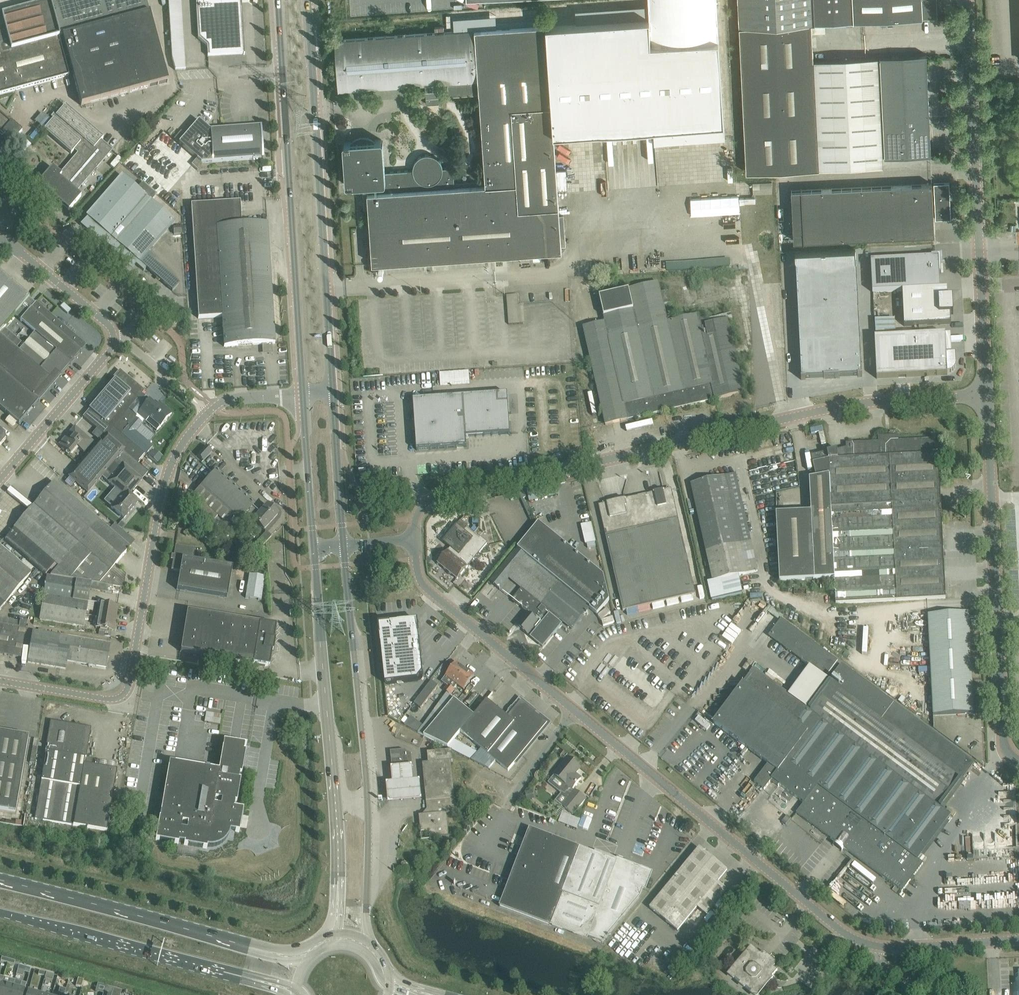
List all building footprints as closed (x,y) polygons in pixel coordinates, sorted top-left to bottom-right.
[(69,76),(64,58),(68,57),(81,106),(168,82),(146,0),(59,0),(49,3),(49,4),(0,17),(0,94),(69,76)] [(176,75),(188,74),(184,0),(171,0),(176,75)] [(197,41),(206,49),(207,58),(243,55),(240,0),(194,0),(197,41)] [(650,16),(651,42),(718,38),(717,0),(649,0),(650,16)] [(740,55),(895,48),(893,0),(737,0),(740,55)] [(413,169),(385,171),(383,140),(381,139),(344,142),(343,143),(346,184),(347,185),(367,184),(367,192),(363,192),(364,208),(369,208),(372,263),(562,250),(561,245),(566,245),(565,234),(561,234),(557,189),(568,188),(567,169),(556,170),(553,132),(674,124),(675,141),(695,139),(694,122),(724,120),(718,38),(651,42),(650,16),(335,39),(339,90),(448,82),(449,95),(479,92),(485,179),(454,182),(453,166),(443,167),(443,166),(443,165),(442,164),(442,163),(442,162),(441,162),(441,161),(441,160),(440,160),(440,159),(439,159),(439,158),(438,158),(438,157),(437,157),(437,156),(436,156),(435,156),(435,155),(434,155),(433,155),(433,154),(432,154),(431,154),(430,154),(429,154),(428,154),(427,154),(426,154),(425,154),(424,154),(423,155),(422,155),(421,155),(421,156),(420,156),(419,156),(419,157),(418,157),(418,158),(417,158),(417,159),(416,160),(415,161),(415,162),(414,163),(414,164),(413,165),(413,166),(413,167),(413,168),(413,169)] [(885,156),(931,154),(926,58),(926,54),(880,56),(885,156)] [(883,165),(878,66),(878,56),(814,59),(819,168),(883,165)] [(819,168),(814,59),(740,63),(747,172),(819,168)] [(426,103),(438,103),(437,83),(425,84),(426,103)] [(103,138),(65,106),(44,130),(71,154),(74,150),(79,154),(61,175),(52,168),(38,184),(69,211),(80,198),(74,194),(102,162),(105,158),(111,151),(100,141),(103,138)] [(3,154),(22,131),(12,122),(11,124),(0,115),(0,152),(3,154)] [(199,121),(178,144),(196,160),(197,159),(200,162),(212,161),(212,162),(263,158),(261,127),(210,130),(199,121)] [(153,198),(140,187),(137,190),(122,176),(87,217),(89,218),(83,224),(132,267),(135,264),(144,271),(146,268),(172,291),(179,284),(176,281),(177,279),(169,272),(168,274),(150,258),(152,256),(147,252),(174,222),(150,202),(153,198)] [(774,192),(773,181),(755,182),(755,193),(774,192)] [(934,183),(935,219),(951,218),(949,182),(934,183)] [(792,191),(795,241),(934,234),(932,183),(922,184),(792,191)] [(240,202),(191,205),(198,309),(198,319),(222,317),(224,347),(275,344),(275,339),(267,224),(242,226),(240,202)] [(801,380),(862,377),(862,375),(856,248),(795,251),(800,350),(801,378),(801,379),(801,380)] [(902,291),(940,289),(940,278),(939,274),(941,274),(940,256),(931,256),(932,258),(928,258),(871,261),(873,293),(902,291)] [(670,263),(670,271),(732,268),(732,260),(670,263)] [(749,270),(688,273),(695,414),(756,400),(749,270)] [(30,298),(0,272),(0,333),(30,298)] [(652,275),(575,279),(584,440),(660,422),(652,275)] [(948,299),(947,289),(940,289),(902,291),(904,327),(951,324),(951,315),(953,315),(953,306),(953,298),(951,298),(948,299)] [(518,295),(507,296),(509,325),(520,324),(519,306),(518,295)] [(71,365),(71,364),(86,345),(82,342),(36,302),(30,310),(20,321),(34,333),(18,351),(23,356),(49,378),(55,372),(55,373),(56,372),(58,374),(68,362),(71,365)] [(875,320),(876,336),(896,335),(895,319),(875,320)] [(11,336),(6,331),(1,336),(6,341),(11,336)] [(956,354),(946,355),(945,335),(875,338),(877,379),(948,376),(947,374),(952,373),(954,371),(956,369),(956,366),(956,354)] [(49,378),(23,356),(18,351),(0,336),(0,408),(19,424),(38,402),(39,402),(37,399),(52,381),(49,378)] [(472,383),(471,371),(441,372),(442,384),(472,383)] [(114,428),(129,410),(145,391),(125,374),(124,376),(120,373),(83,418),(106,437),(114,428)] [(415,429),(415,430),(417,451),(467,447),(466,437),(469,437),(510,434),(508,394),(413,400),(415,421),(414,421),(414,422),(415,422),(416,429),(415,429)] [(160,404),(157,407),(149,401),(138,415),(146,422),(149,418),(160,427),(172,414),(160,404)] [(114,428),(122,435),(129,426),(137,416),(129,410),(114,428)] [(129,426),(122,435),(146,455),(158,441),(149,433),(144,438),(129,426)] [(75,427),(59,445),(70,455),(77,447),(84,453),(93,442),(75,427)] [(146,455),(122,435),(114,428),(106,437),(103,441),(101,439),(99,441),(69,477),(88,493),(102,477),(123,452),(138,464),(146,455)] [(809,479),(811,512),(776,514),(780,582),(835,579),(836,604),(946,599),(939,454),(945,454),(944,439),(943,439),(943,440),(898,442),(897,437),(898,437),(898,436),(878,437),(878,438),(879,438),(879,443),(852,444),(852,443),(846,444),(847,452),(838,452),(838,450),(811,456),(816,477),(809,479)] [(206,447),(197,456),(203,462),(212,452),(206,447)] [(138,464),(123,452),(102,477),(122,494),(111,508),(124,519),(138,502),(129,495),(142,480),(139,479),(146,471),(138,464)] [(216,471),(189,501),(197,508),(213,522),(214,522),(218,517),(232,529),(238,522),(246,529),(253,521),(264,530),(278,515),(267,505),(260,514),(252,507),(253,505),(216,471)] [(691,484),(693,494),(714,582),(759,573),(752,543),(736,474),(691,484)] [(14,529),(5,540),(46,575),(47,573),(55,564),(58,567),(51,576),(91,583),(107,586),(109,586),(120,588),(121,588),(124,588),(125,577),(123,577),(124,573),(115,566),(130,548),(135,542),(115,524),(110,530),(98,520),(61,489),(54,482),(34,505),(14,529)] [(658,502),(656,493),(619,501),(621,511),(609,514),(607,504),(599,506),(623,612),(637,609),(696,595),(674,499),(671,489),(664,491),(666,500),(658,502)] [(448,551),(438,563),(457,580),(458,579),(487,543),(481,538),(480,539),(469,529),(467,528),(465,526),(466,526),(460,521),(455,527),(455,528),(454,528),(445,539),(448,542),(446,544),(452,549),(450,550),(449,552),(448,551)] [(517,626),(527,635),(532,629),(535,632),(531,637),(543,648),(562,625),(555,619),(557,617),(572,629),(589,608),(597,615),(609,600),(603,576),(539,522),(490,582),(500,590),(509,578),(522,588),(512,600),(524,609),(523,610),(524,610),(526,607),(530,610),(522,619),(523,620),(517,626)] [(593,523),(583,524),(586,548),(596,546),(593,523)] [(266,532),(252,547),(257,552),(272,537),(266,532)] [(233,567),(193,561),(195,548),(176,545),(172,570),(180,571),(177,590),(228,598),(233,567)] [(31,573),(0,547),(0,609),(31,573)] [(44,595),(40,620),(43,620),(83,627),(87,604),(87,602),(88,602),(90,590),(91,584),(91,583),(51,576),(47,576),(47,577),(44,595)] [(117,607),(108,605),(99,603),(94,627),(99,628),(98,635),(111,637),(112,630),(113,630),(117,607)] [(598,617),(602,621),(610,613),(607,609),(598,617)] [(259,624),(187,612),(181,652),(253,664),(256,664),(256,665),(266,666),(269,666),(270,664),(272,654),(271,654),(271,652),(273,652),(273,649),(274,649),(275,644),(274,644),(275,641),(273,641),(274,639),(276,629),(275,629),(276,626),(273,626),(273,625),(262,624),(259,624)] [(974,714),(969,614),(928,616),(933,716),(974,714)] [(613,617),(602,621),(603,627),(615,623),(613,617)] [(21,658),(22,648),(27,622),(20,621),(0,618),(0,655),(21,658)] [(825,678),(838,662),(782,620),(769,637),(825,678)] [(386,624),(379,625),(380,635),(379,635),(380,637),(381,643),(381,645),(385,684),(418,681),(423,674),(419,638),(419,635),(420,635),(419,630),(418,621),(408,622),(398,623),(397,623),(390,624),(388,624),(386,624)] [(106,668),(110,644),(33,631),(28,663),(65,669),(67,661),(106,668)] [(465,670),(456,663),(442,682),(448,686),(444,691),(447,693),(455,683),(462,673),(465,670)] [(764,790),(772,780),(804,803),(796,814),(896,888),(901,882),(906,886),(906,887),(923,864),(918,860),(951,816),(939,807),(960,779),(962,780),(974,763),(842,665),(830,681),(832,683),(810,711),(754,669),(713,723),(768,764),(754,783),(764,790)] [(465,670),(462,673),(455,683),(447,693),(451,696),(456,690),(454,690),(458,685),(464,690),(468,684),(474,676),(465,670)] [(414,704),(421,709),(438,686),(432,681),(414,704)] [(423,726),(418,733),(424,736),(448,747),(461,732),(481,749),(472,761),(489,769),(496,761),(508,771),(515,763),(541,731),(548,724),(527,707),(521,701),(508,717),(505,714),(487,700),(481,708),(474,716),(447,693),(423,726)] [(208,712),(207,722),(222,724),(223,714),(208,712)] [(710,726),(699,717),(695,721),(706,731),(710,726)] [(408,719),(405,726),(412,729),(415,723),(408,719)] [(85,757),(90,729),(51,722),(41,781),(35,817),(107,830),(116,780),(117,770),(91,766),(91,764),(88,759),(86,759),(86,758),(85,757)] [(15,814),(29,737),(0,732),(0,811),(15,814)] [(467,756),(472,748),(457,740),(453,747),(467,756)] [(219,770),(169,762),(162,804),(158,824),(156,840),(207,849),(207,847),(209,847),(211,847),(213,847),(214,847),(216,846),(217,846),(219,845),(221,844),(222,843),(224,842),(225,840),(226,839),(227,838),(228,836),(229,834),(230,832),(230,831),(239,832),(243,809),(234,808),(235,802),(237,803),(241,780),(239,779),(240,774),(241,774),(245,751),(243,751),(244,745),(246,746),(246,745),(223,741),(219,770)] [(411,754),(404,750),(390,752),(392,768),(412,766),(411,754)] [(419,816),(421,832),(429,832),(430,840),(440,839),(449,838),(447,813),(456,812),(451,761),(453,761),(452,750),(427,753),(428,763),(423,764),(428,815),(419,816)] [(568,758),(562,766),(548,783),(559,792),(558,793),(568,800),(562,807),(573,815),(579,807),(586,799),(575,791),(573,789),(581,779),(575,774),(580,768),(568,758)] [(412,770),(391,772),(392,786),(386,786),(388,806),(421,803),(420,784),(413,784),(412,770)] [(583,831),(587,821),(564,812),(560,822),(583,831)] [(603,942),(640,897),(649,874),(530,828),(500,906),(550,925),(551,922),(603,942)] [(718,883),(727,871),(700,848),(650,908),(678,931),(688,920),(695,926),(705,914),(707,915),(727,890),(718,883)] [(764,957),(763,958),(751,949),(730,975),(754,994),(757,994),(778,970),(766,961),(767,960),(764,957)] [(4,977),(2,984),(1,984),(0,989),(0,994),(10,994),(13,987),(15,981),(4,977)] [(15,981),(13,987),(10,994),(23,994),(26,984),(15,981)] [(106,986),(104,994),(112,994),(114,988),(106,986)]
